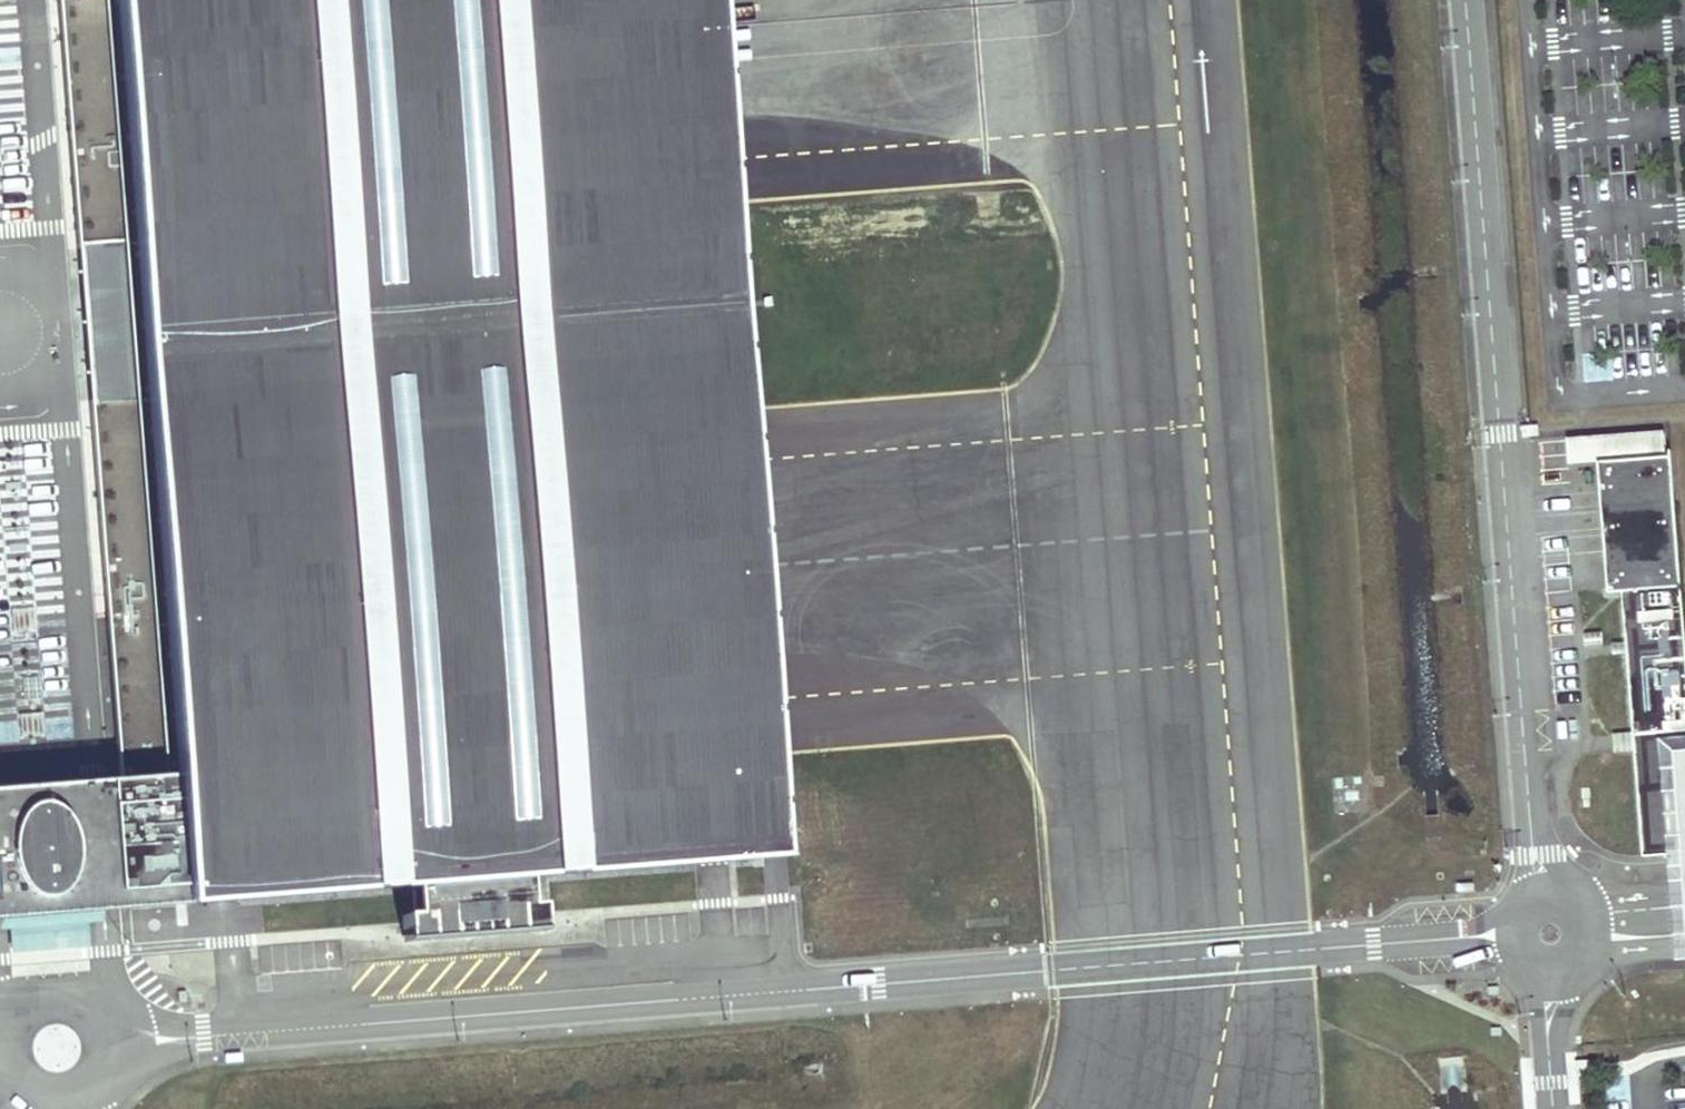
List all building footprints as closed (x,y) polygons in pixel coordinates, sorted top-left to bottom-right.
[(147,767),(157,899),(413,890),(514,882),(753,863),(728,553),(686,23),(684,0),(88,0),(147,767)] [(1598,455),(1607,581),(1608,593),(1622,592),(1632,724),(1634,743),(1643,857),(1668,855),(1669,870),(1684,869),(1684,638),(1669,449),(1598,455)] [(147,767),(0,778),(0,911),(157,899),(147,767)] [(1669,870),(1677,974),(1684,973),(1684,869),(1669,870)] [(540,919),(539,907),(527,908),(526,889),(514,890),(514,882),(413,890),(415,915),(402,916),(403,930),(400,930),(401,941),(544,930),(543,919),(540,919)]
